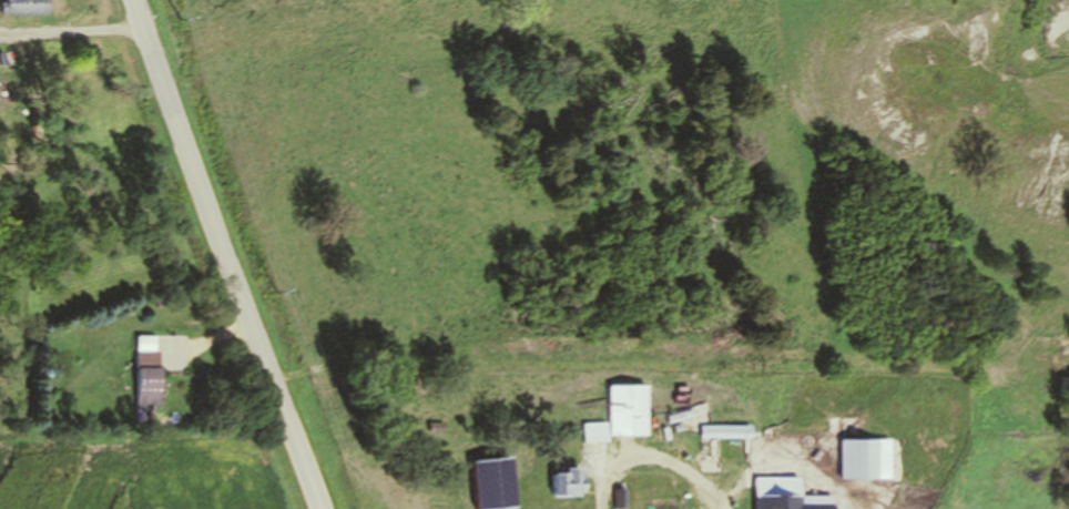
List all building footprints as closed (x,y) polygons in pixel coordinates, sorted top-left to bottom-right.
[(52,0),(3,0),(3,16),(52,16),(52,0)] [(163,337),(139,337),(139,409),(163,409),(163,337)] [(612,386),(612,437),(651,437),(651,444),(670,444),(670,432),(650,431),(650,387),(612,386)] [(609,424),(585,424),(585,443),(609,443),(609,424)] [(755,439),(755,426),(703,426),(703,439),(755,439)] [(894,481),(894,440),(844,440),(844,481),(894,481)] [(552,476),(553,500),(582,499),(582,492),(587,491),(587,470),(566,470),(566,476),(552,476)] [(839,497),(804,496),(804,479),(758,478),(757,508),(838,508),(839,497)]
